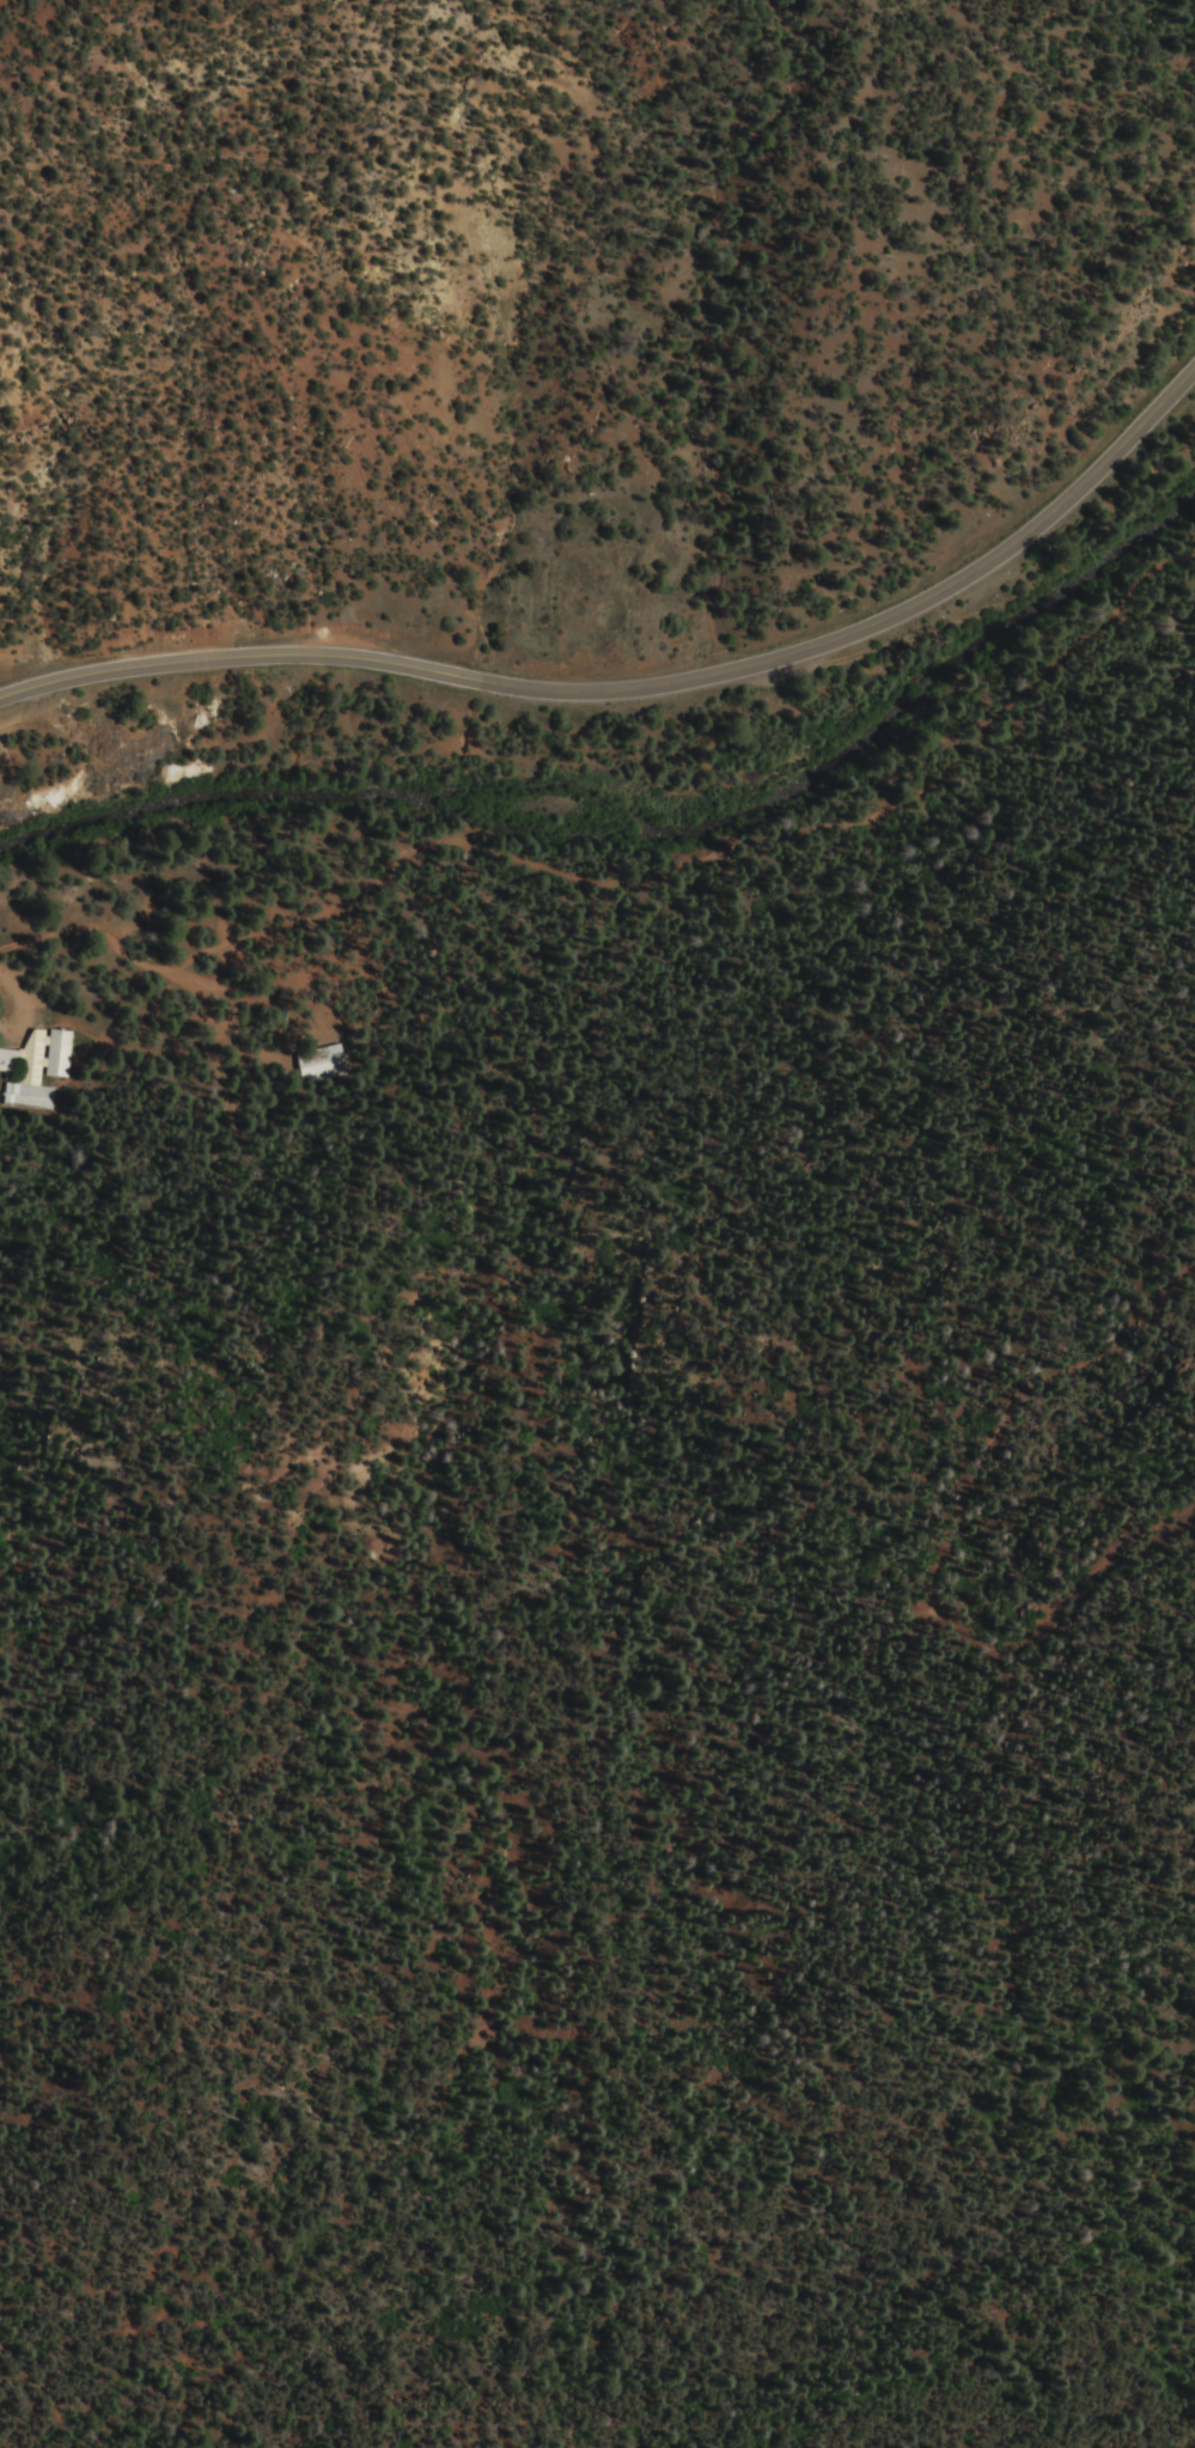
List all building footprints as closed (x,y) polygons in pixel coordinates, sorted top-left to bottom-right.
[(30,1027),(28,1050),(0,1047),(0,1071),(17,1073),(16,1082),(5,1081),(2,1107),(50,1111),(52,1087),(40,1085),(40,1075),(67,1077),(72,1030),(30,1027)] [(299,1050),(304,1081),(347,1074),(341,1043),(299,1050)]
